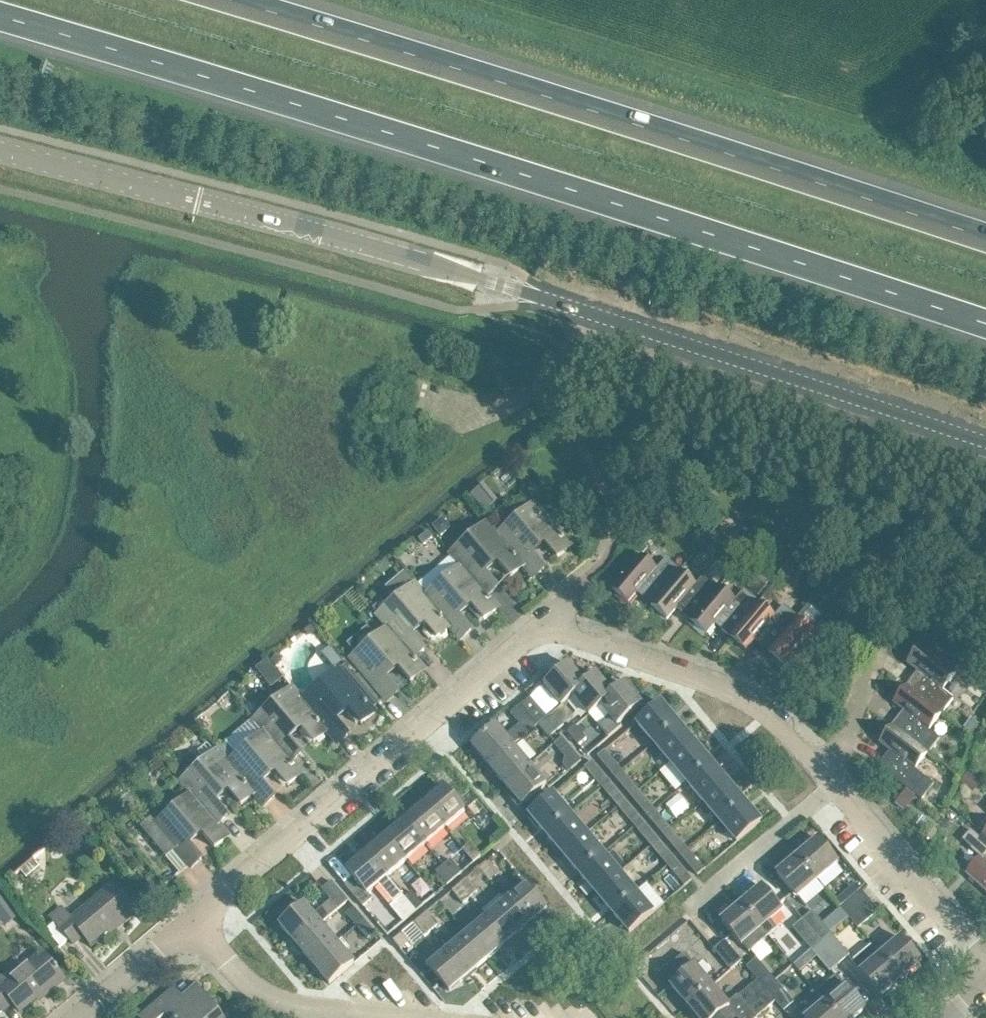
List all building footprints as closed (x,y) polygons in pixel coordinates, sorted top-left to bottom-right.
[(571,546),(535,503),(520,516),(498,535),(523,566),(534,578),(544,569),(528,551),(542,539),(557,558),(571,546)] [(523,566),(498,535),(488,523),(451,554),(461,566),(488,596),(497,588),(481,569),(495,558),(510,577),(523,566)] [(717,580),(742,557),(732,546),(707,569),(717,580)] [(658,569),(641,555),(611,590),(628,603),(638,591),(652,603),(681,572),(666,559),(658,569)] [(498,608),(488,596),(461,566),(424,597),(450,628),(461,640),(471,631),(455,612),(468,601),(473,607),(472,610),(481,620),(483,619),(484,620),(498,608)] [(696,586),(681,572),(652,603),(651,605),(667,619),(677,607),(691,619),(720,587),(706,575),(696,586)] [(762,598),(770,589),(766,586),(767,586),(756,577),(747,587),(758,596),(759,596),(762,598)] [(378,616),(388,628),(415,658),(424,650),(408,631),(422,620),(426,626),(426,631),(431,637),(436,638),(437,639),(440,636),(443,637),(446,634),(446,631),(450,628),(424,597),(414,585),(378,616)] [(720,587),(691,619),(690,621),(707,635),(717,623),(723,628),(722,630),(730,637),(760,603),(745,590),(736,601),(720,587)] [(776,617),(760,603),(730,637),(746,650),(756,638),(770,650),(799,618),(785,606),(776,617)] [(799,618),(770,650),(768,652),(785,666),(795,654),(809,666),(808,667),(809,668),(837,634),(823,622),(815,631),(799,618)] [(425,670),(415,658),(388,628),(367,647),(352,660),(387,702),(398,693),(382,675),(395,663),(411,682),(425,670)] [(284,667),(296,660),(285,640),(272,647),(284,667)] [(520,656),(535,665),(541,655),(526,646),(520,656)] [(942,713),(953,699),(943,691),(956,673),(936,658),(920,646),(907,663),(919,673),(908,687),(942,713)] [(643,664),(627,678),(643,696),(658,683),(643,664)] [(562,706),(573,697),(572,696),(586,684),(585,684),(569,665),(557,675),(545,685),(544,686),(557,701),(562,706)] [(324,683),(302,702),(327,732),(338,744),(348,735),(332,717),(345,705),(348,708),(348,712),(357,723),(361,724),(375,712),(339,670),(324,683)] [(545,685),(557,675),(552,670),(540,680),(545,685)] [(590,716),(600,707),(599,706),(613,694),(597,674),(585,684),(586,684),(572,696),(573,697),(590,716)] [(608,737),(621,726),(619,723),(626,717),(642,704),(624,684),(613,694),(599,706),(600,707),(608,716),(598,725),(608,737)] [(927,753),(939,738),(929,730),(942,713),(908,687),(906,686),(893,703),(905,713),(894,727),(927,753)] [(327,732),(302,702),(291,689),(255,720),(265,732),(292,762),(301,754),(285,736),(298,724),(314,743),(327,732)] [(538,725),(545,719),(547,717),(530,698),(521,705),(537,725),(538,725)] [(653,744),(677,723),(661,704),(645,717),(637,724),(653,744)] [(488,767),(513,745),(537,725),(521,705),(511,714),(519,724),(506,736),(497,726),(472,747),(488,767)] [(564,725),(553,712),(547,718),(547,717),(545,719),(556,732),(564,725)] [(538,725),(549,738),(556,732),(545,719),(538,725)] [(670,763),(694,743),(677,723),(653,744),(670,763)] [(579,745),(586,739),(576,726),(568,732),(579,745)] [(922,800),(934,784),(915,769),(927,753),(894,727),(892,726),(879,743),(889,751),(878,766),(922,800)] [(292,762),(265,732),(237,756),(227,744),(218,752),(254,794),(264,806),(275,797),(259,779),(272,767),(288,786),(302,774),(292,762)] [(565,757),(572,751),(573,751),(562,737),(554,744),(565,757)] [(687,783),(711,763),(694,743),(670,763),(687,783)] [(505,786),(530,765),(513,745),(488,767),(505,786)] [(614,776),(621,771),(605,751),(598,757),(614,776)] [(254,794),(218,752),(182,783),(192,795),(218,824),(228,816),(212,797),(225,786),(241,805),(254,794)] [(602,787),(609,781),(592,761),(585,767),(602,787)] [(703,803),(727,783),(711,763),(687,783),(703,803)] [(181,765),(174,772),(182,781),(190,775),(181,765)] [(546,785),(530,765),(505,786),(512,796),(510,798),(517,806),(519,804),(521,806),(537,794),(546,785)] [(631,796),(638,790),(621,771),(614,776),(631,796)] [(618,807),(625,801),(609,781),(602,787),(618,807)] [(720,822),(744,802),(727,783),(703,803),(720,822)] [(424,804),(445,829),(464,812),(443,787),(442,789),(438,785),(430,792),(433,796),(424,804)] [(904,810),(914,796),(906,789),(895,803),(904,810)] [(648,816),(655,810),(638,790),(631,796),(648,816)] [(218,824),(192,795),(170,813),(157,824),(152,819),(142,828),(167,857),(175,850),(191,868),(202,859),(186,841),(199,830),(215,848),(229,836),(218,824)] [(546,834),(570,814),(553,795),(544,802),(529,815),(546,834)] [(635,827),(642,821),(625,801),(618,807),(635,827)] [(737,842),(761,822),(744,802),(720,822),(737,842)] [(425,845),(445,829),(424,804),(404,820),(425,845)] [(664,836),(671,830),(655,810),(648,816),(664,836)] [(563,854),(586,834),(570,814),(546,834),(563,854)] [(406,861),(425,845),(404,820),(385,836),(406,861)] [(652,846),(659,840),(642,821),(635,827),(642,835),(638,838),(645,847),(649,844),(652,846)] [(664,836),(681,855),(688,850),(683,844),(671,830),(664,836)] [(970,830),(962,840),(971,848),(970,849),(980,858),(966,874),(985,892),(985,838),(982,835),(980,838),(970,830)] [(579,874),(603,854),(586,834),(563,854),(579,874)] [(387,877),(406,861),(385,836),(366,852),(387,877)] [(803,844),(805,850),(797,857),(818,881),(838,864),(817,839),(816,841),(811,838),(803,844)] [(668,866),(675,860),(659,840),(652,846),(668,866)] [(473,862),(480,857),(469,844),(463,849),(473,862)] [(698,875),(704,870),(688,850),(681,855),(698,875)] [(387,877),(366,852),(346,869),(354,878),(345,886),(363,907),(374,898),(369,892),(378,885),(394,904),(391,907),(404,922),(415,912),(405,899),(405,898),(387,877)] [(596,893),(620,873),(603,854),(579,874),(596,893)] [(798,898),(818,881),(797,857),(777,874),(790,889),(798,898)] [(454,879),(462,873),(451,860),(443,866),(454,879)] [(685,886),(692,880),(675,860),(668,866),(685,886)] [(499,873),(489,861),(486,864),(485,862),(478,868),(489,881),(496,875),(499,873)] [(447,885),(454,879),(443,866),(436,872),(447,885)] [(613,913),(636,893),(620,873),(596,893),(613,913)] [(470,898),(478,891),(467,879),(459,885),(470,898)] [(321,924),(348,902),(348,901),(332,882),(322,890),(331,901),(314,915),(305,904),(280,926),(297,946),(322,925),(321,924)] [(636,893),(613,913),(629,933),(664,903),(648,883),(636,893)] [(526,926),(547,909),(526,884),(505,901),(526,926)] [(463,904),(470,898),(459,885),(452,891),(463,904)] [(136,913),(119,894),(113,886),(71,921),(62,910),(52,918),(60,929),(73,944),(83,936),(91,945),(132,910),(135,914),(136,913)] [(768,936),(777,928),(770,921),(782,911),(762,887),(741,904),(768,936)] [(849,918),(869,901),(860,890),(840,907),(849,918)] [(415,912),(423,905),(412,892),(405,898),(405,899),(415,912)] [(507,943),(526,926),(505,901),(486,918),(507,943)] [(858,929),(863,924),(878,911),(869,901),(849,918),(858,929)] [(759,943),(768,936),(741,904),(721,921),(741,945),(743,944),(749,952),(759,943)] [(358,928),(365,921),(363,918),(354,908),(346,914),(358,928)] [(431,931),(439,924),(428,911),(421,918),(431,931)] [(821,941),(831,933),(812,911),(802,919),(821,941)] [(424,937),(431,931),(421,918),(413,924),(424,937)] [(488,959),(507,943),(486,918),(467,934),(488,959)] [(811,950),(821,941),(802,919),(792,928),(811,950)] [(368,940),(376,933),(365,921),(358,928),(368,940)] [(337,943),(322,925),(297,946),(313,965),(343,940),(342,939),(337,943)] [(840,964),(849,955),(831,933),(821,941),(840,964)] [(400,950),(409,943),(402,934),(393,941),(400,950)] [(469,975),(488,959),(467,934),(448,950),(469,975)] [(901,980),(921,962),(901,938),(885,951),(880,955),(901,980)] [(330,984),(354,963),(345,952),(350,948),(343,940),(313,965),(330,984)] [(769,959),(779,952),(771,940),(760,948),(769,959)] [(731,970),(742,961),(738,956),(724,941),(714,950),(727,965),(731,970)] [(830,972),(840,964),(821,941),(811,950),(830,972)] [(881,997),(901,980),(880,955),(872,945),(852,962),(860,972),(868,981),(881,997)] [(469,975),(448,950),(441,956),(439,953),(436,951),(431,952),(426,957),(425,960),(426,964),(428,967),(449,991),(469,975)] [(53,965),(43,952),(17,974),(11,967),(0,976),(0,1008),(3,1011),(13,1003),(20,1012),(61,977),(64,981),(65,980),(53,965)] [(775,981),(756,959),(746,967),(758,981),(758,980),(766,989),(775,981)] [(688,1007),(713,986),(695,965),(671,986),(688,1007)] [(835,976),(816,993),(824,1002),(838,1017),(855,1017),(865,1010),(852,994),(844,985),(844,986),(835,976)] [(766,989),(758,980),(758,981),(739,996),(738,996),(728,1005),(713,986),(688,1007),(697,1017),(735,1017),(767,990),(766,989)] [(784,1011),(794,1002),(775,981),(766,989),(767,990),(776,1001),(775,1001),(784,1011)] [(196,988),(177,1004),(169,994),(140,1017),(141,1017),(164,1017),(169,1014),(172,1017),(222,1017),(196,988)] [(757,1017),(775,1001),(776,1001),(767,990),(735,1017),(757,1017)] [(824,1002),(806,1017),(838,1017),(824,1002)]
